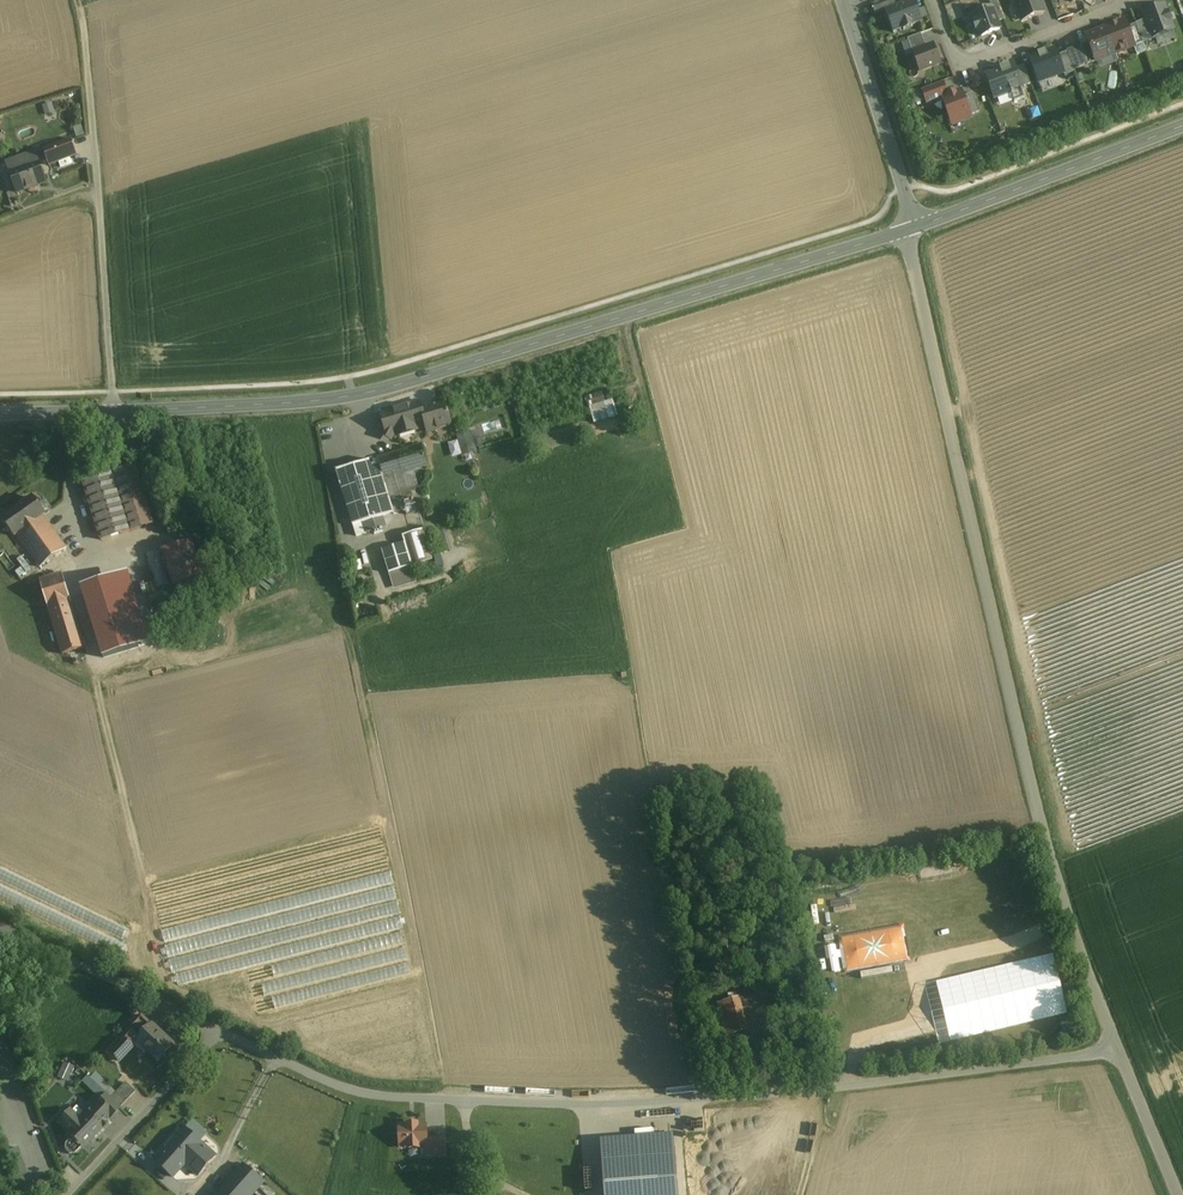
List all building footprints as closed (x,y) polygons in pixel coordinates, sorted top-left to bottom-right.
[(871,5),(875,14),(895,7),(892,0),(885,0),(871,5)] [(913,0),(885,11),(893,33),(903,29),(903,31),(913,27),(912,26),(922,22),(913,0)] [(1022,21),(1044,13),(1039,0),(1014,0),(1022,21)] [(989,4),(990,7),(996,22),(1003,20),(996,1),(989,4)] [(1174,31),(1164,6),(1141,14),(1144,21),(1151,40),(1174,31)] [(990,7),(972,14),(981,38),(999,32),(996,22),(990,7)] [(1124,21),(1105,28),(1115,54),(1134,47),(1126,28),(1124,21)] [(1144,21),(1135,25),(1143,44),(1151,40),(1144,21)] [(1143,44),(1135,25),(1126,28),(1134,47),(1143,44)] [(1105,28),(1086,36),(1088,43),(1096,61),(1115,54),(1105,28)] [(920,34),(907,40),(912,53),(926,48),(920,34)] [(1088,43),(1079,46),(1087,65),(1096,61),(1088,43)] [(926,48),(912,53),(919,72),(940,64),(933,45),(926,48)] [(1055,52),(1030,61),(1039,84),(1063,75),(1055,52)] [(1012,66),(985,76),(993,100),(1021,90),(1012,66)] [(942,83),(922,90),(927,104),(942,99),(942,98),(947,96),(942,83)] [(947,96),(942,98),(942,99),(950,121),(958,118),(959,121),(970,117),(963,97),(961,91),(947,96)] [(972,94),(963,97),(970,117),(979,114),(972,94)] [(71,141),(43,151),(49,166),(76,156),(71,141)] [(33,154),(7,164),(18,193),(44,183),(33,154)] [(607,391),(590,397),(600,423),(623,414),(618,398),(610,400),(607,391)] [(419,402),(380,413),(385,431),(387,431),(393,434),(393,435),(425,426),(428,433),(451,426),(444,402),(421,409),(419,402)] [(464,454),(481,451),(477,430),(461,432),(464,454)] [(409,450),(377,460),(394,515),(405,511),(415,508),(415,507),(410,490),(405,474),(428,467),(422,447),(409,451),(409,450)] [(373,461),(335,472),(339,486),(340,486),(353,527),(362,524),(383,518),(394,515),(377,460),(373,461)] [(136,467),(112,474),(130,532),(154,525),(136,467)] [(112,474),(83,483),(101,541),(130,532),(112,474)] [(418,488),(410,490),(415,507),(423,505),(418,488)] [(33,499),(2,521),(14,538),(43,517),(45,516),(33,499)] [(43,517),(16,536),(40,569),(66,550),(43,517)] [(383,518),(362,524),(366,534),(386,528),(383,518)] [(432,561),(423,532),(405,537),(414,567),(432,561)] [(444,533),(434,536),(440,555),(449,552),(444,533)] [(192,543),(163,552),(174,588),(203,579),(192,543)] [(404,544),(382,551),(389,574),(411,567),(404,544)] [(62,576),(40,582),(62,656),(84,649),(62,576)] [(117,579),(83,589),(104,658),(138,647),(117,579)] [(135,637),(146,635),(144,623),(133,626),(135,637)] [(98,808),(116,817),(121,807),(103,798),(98,808)] [(130,877),(136,865),(109,852),(106,858),(118,863),(115,869),(130,877)] [(141,1016),(126,1032),(127,1033),(128,1032),(137,1041),(144,1034),(140,1031),(147,1023),(141,1016)] [(174,1046),(152,1026),(144,1034),(137,1041),(159,1062),(174,1046)] [(127,1033),(108,1053),(118,1062),(137,1041),(128,1032),(127,1033)] [(66,1061),(61,1076),(72,1080),(78,1065),(66,1061)] [(88,1088),(100,1101),(94,1106),(94,1107),(105,1117),(108,1120),(125,1101),(116,1092),(94,1069),(74,1087),(81,1094),(88,1088)] [(124,1083),(116,1092),(125,1101),(134,1092),(124,1083)] [(93,1106),(84,1115),(96,1127),(105,1117),(94,1107),(94,1106),(93,1106)] [(68,1112),(58,1122),(68,1132),(77,1122),(73,1119),(73,1117),(68,1112)] [(68,1132),(67,1134),(73,1139),(81,1147),(99,1129),(96,1127),(84,1115),(77,1122),(68,1132)] [(428,1124),(398,1125),(399,1150),(425,1149),(429,1149),(428,1139),(428,1124)] [(213,1156),(185,1130),(156,1162),(173,1177),(185,1164),(197,1175),(213,1156)] [(601,1140),(605,1194),(678,1194),(673,1134),(601,1140)] [(429,1149),(425,1149),(426,1158),(447,1157),(445,1138),(428,1139),(429,1149)] [(73,1139),(71,1142),(68,1142),(64,1146),(64,1151),(68,1155),(74,1155),(81,1147),(73,1139)] [(217,1194),(254,1194),(264,1184),(243,1165),(217,1194)]
